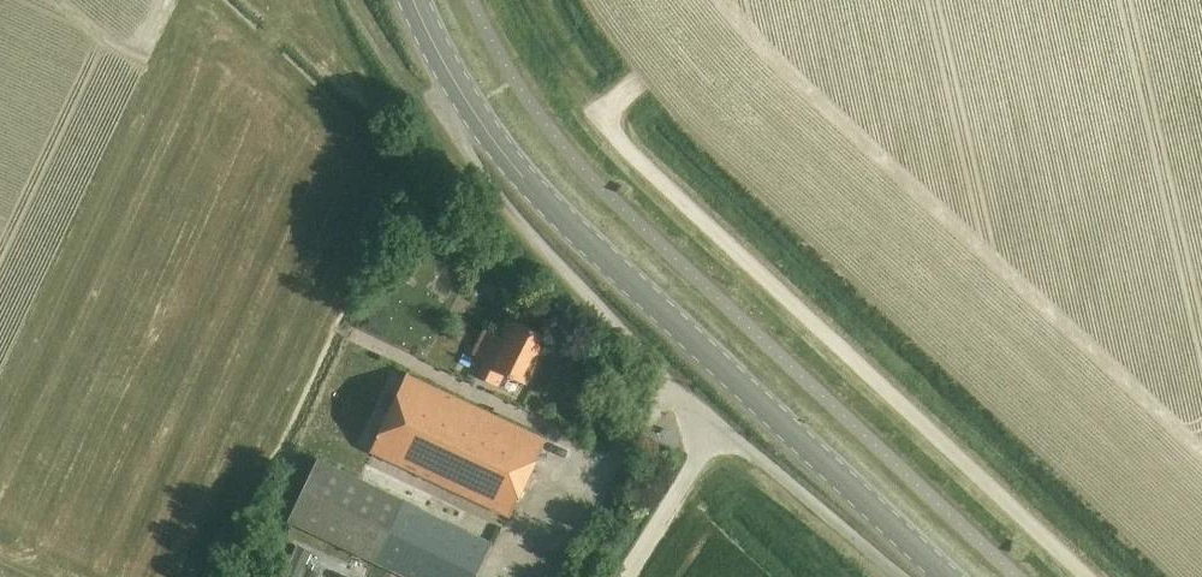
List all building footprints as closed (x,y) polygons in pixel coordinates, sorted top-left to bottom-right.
[(526,384),(550,334),(506,314),(477,374),(498,384),(504,373),(526,384)] [(508,516),(546,438),(408,371),(370,449),(508,516)] [(403,498),(316,455),(286,517),(409,576),(472,576),(490,540),(403,498)]
